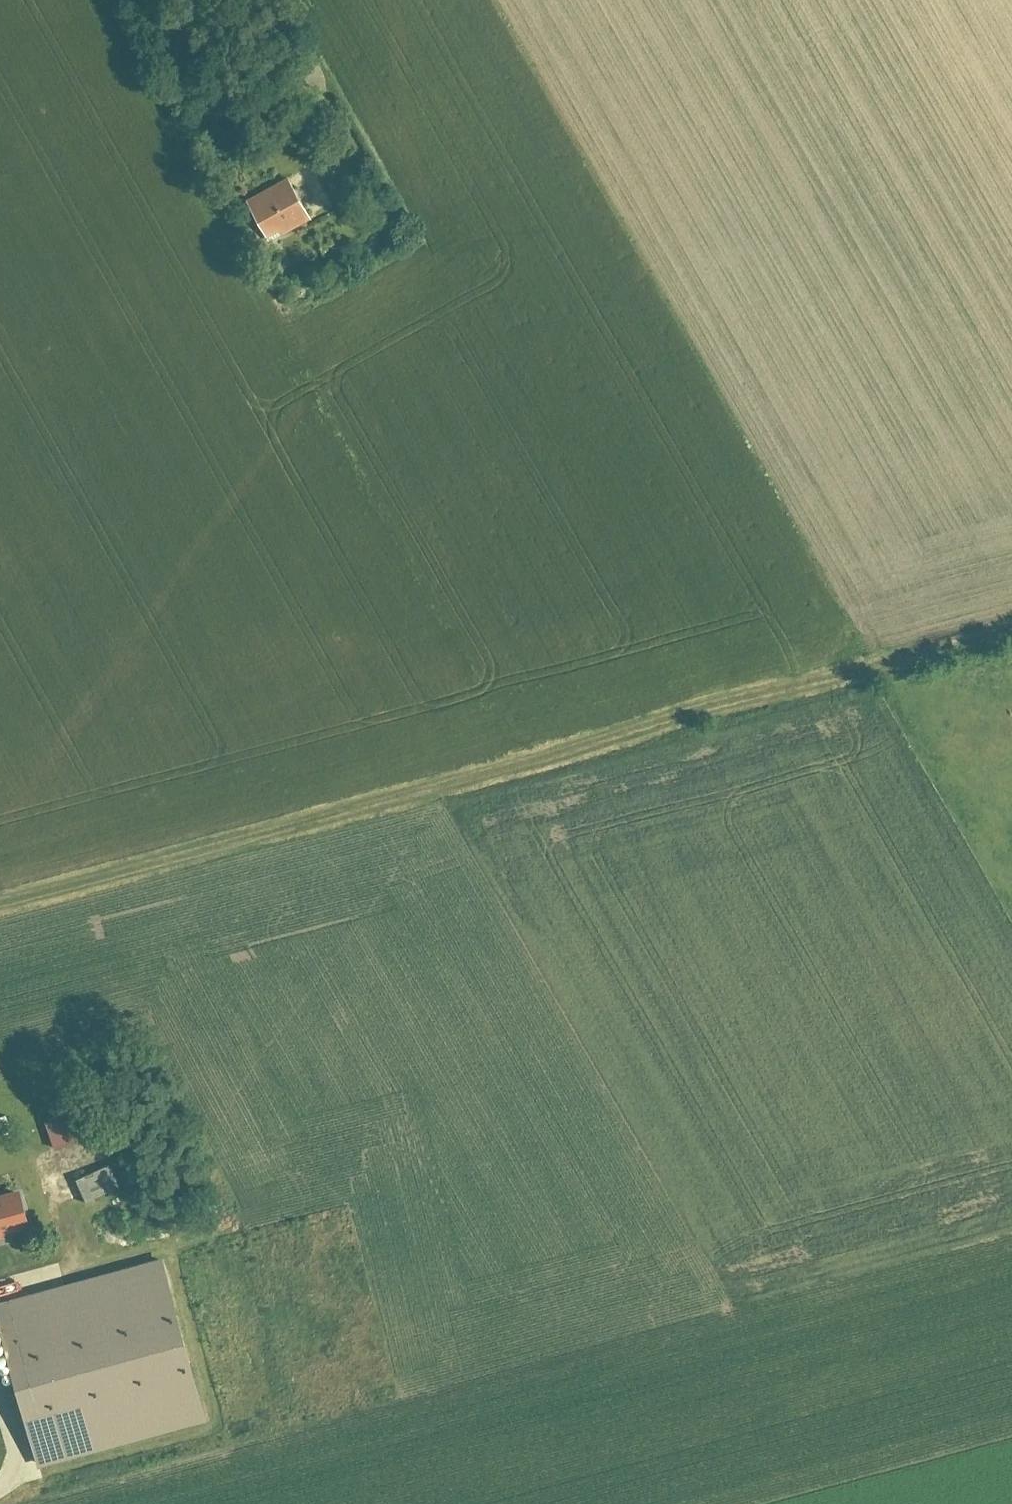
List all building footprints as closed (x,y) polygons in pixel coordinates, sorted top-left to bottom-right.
[(285,176),(247,197),(270,240),(309,219),(285,176)] [(47,1125),(56,1149),(116,1128),(108,1104),(47,1125)] [(48,1208),(33,1165),(0,1177),(0,1225),(48,1208)] [(113,1165),(77,1181),(97,1225),(133,1209),(113,1165)]
